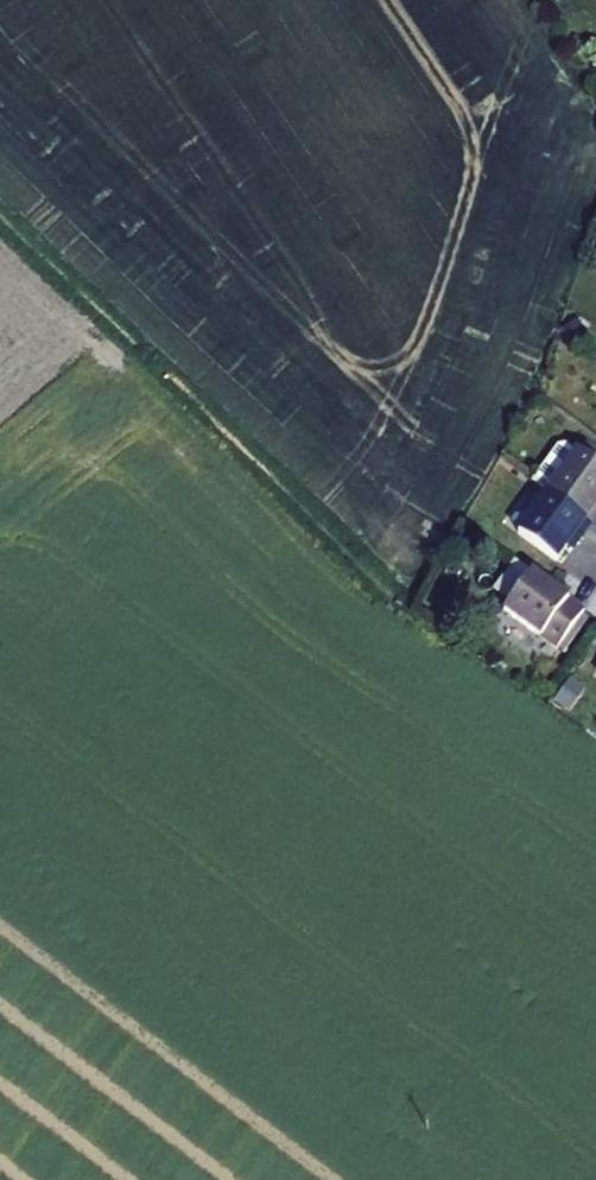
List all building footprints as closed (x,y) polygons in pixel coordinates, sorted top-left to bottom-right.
[(563,447),(556,448),(531,483),(546,493),(588,524),(595,513),(595,466),(575,451),(573,454),(563,447)] [(568,539),(574,543),(588,524),(546,493),(516,534),(553,561),(568,539)] [(581,611),(512,561),(491,591),(507,602),(501,610),(555,648),(581,611)]
